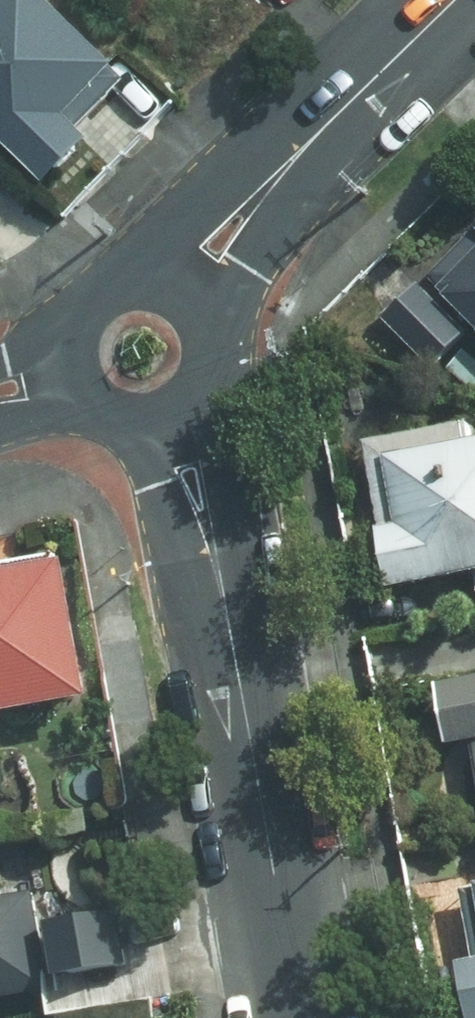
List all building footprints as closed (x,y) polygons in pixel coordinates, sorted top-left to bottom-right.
[(116,79),(50,0),(0,0),(0,133),(44,187),(95,144),(75,116),(116,79)] [(424,278),(438,292),(432,297),(474,342),(474,229),(424,278)] [(415,289),(380,324),(427,371),(458,340),(435,317),(439,313),(415,289)] [(468,446),(465,427),(357,446),(383,595),(473,579),(474,589),(474,445),(468,446)] [(64,557),(0,570),(0,717),(92,699),(64,557)] [(430,690),(440,752),(441,758),(468,753),(474,801),(474,682),(430,690)] [(460,1017),(474,1017),(474,889),(456,892),(469,963),(451,966),(460,1017)] [(0,910),(0,1002),(46,994),(31,905),(0,910)] [(126,909),(53,918),(60,980),(133,972),(126,909)]
